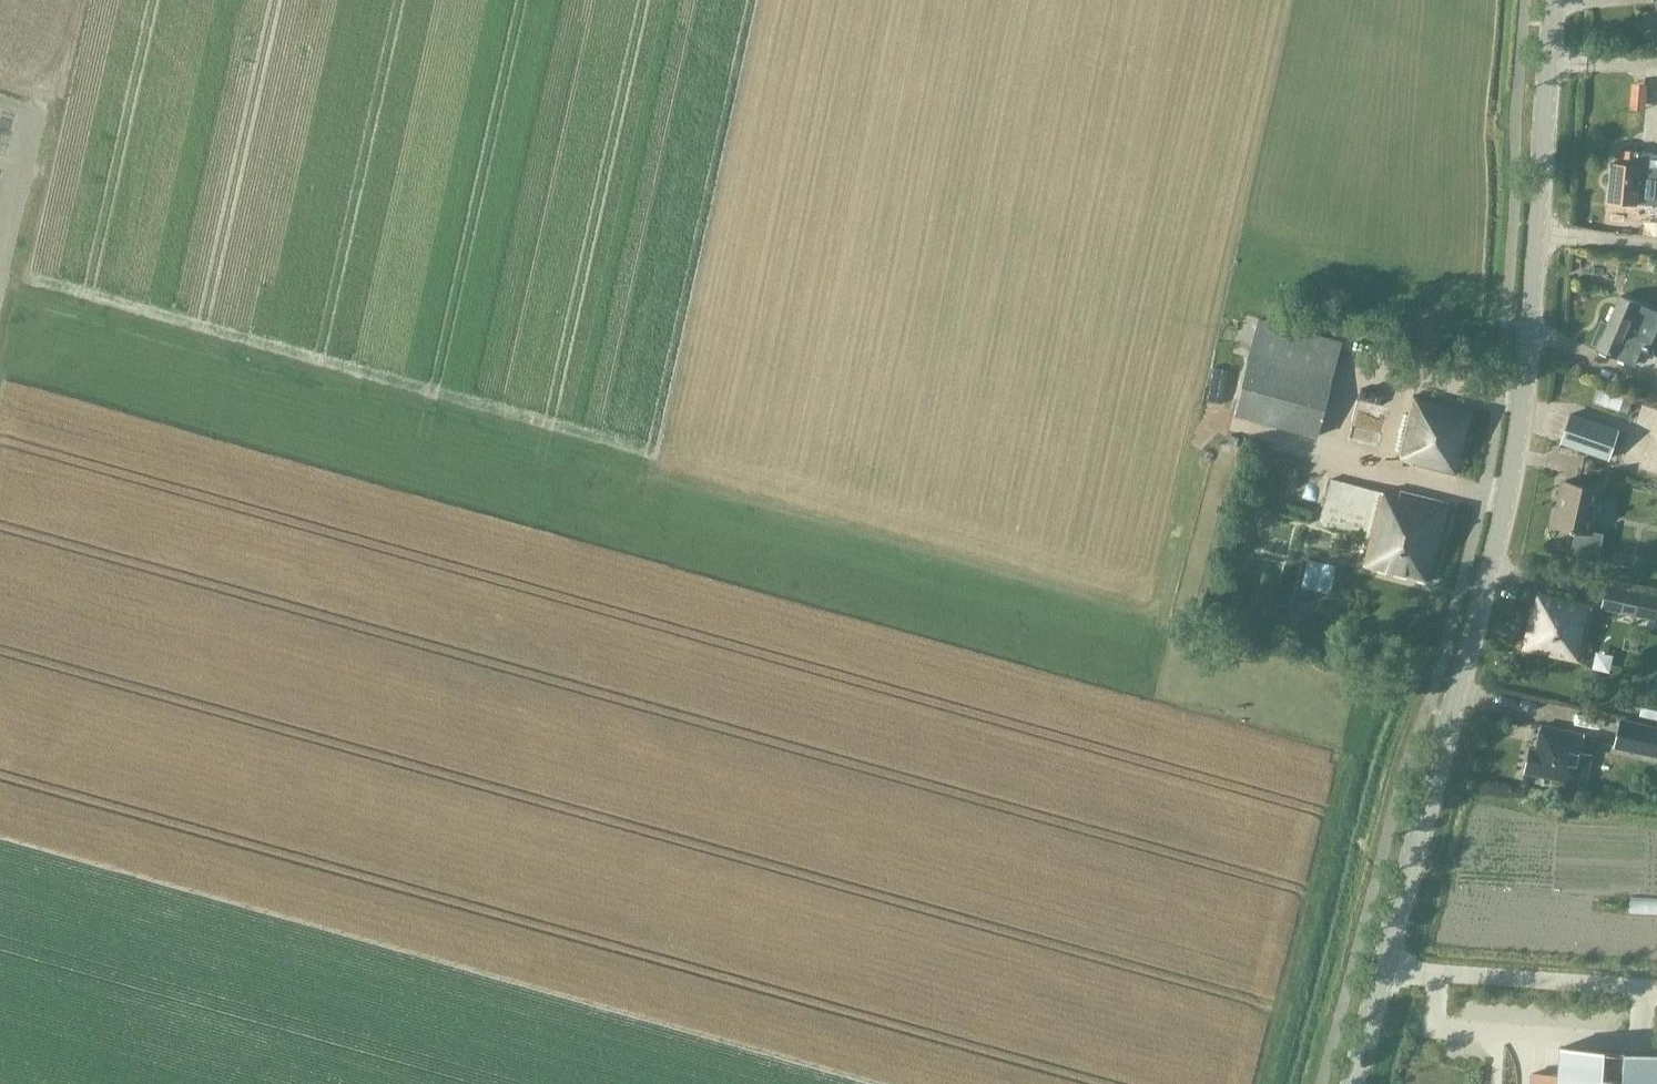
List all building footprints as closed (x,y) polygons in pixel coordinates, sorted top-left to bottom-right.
[(1647,84),(1631,82),(1628,109),(1645,110),(1647,84)] [(1633,203),(1637,151),(1619,150),(1618,162),(1610,162),(1607,201),(1633,203)] [(1619,294),(1595,349),(1615,358),(1634,366),(1640,350),(1647,352),(1656,330),(1656,311),(1639,303),(1619,294)] [(1342,341),(1272,322),(1258,319),(1233,414),(1316,437),(1342,341)] [(1382,436),(1391,401),(1364,394),(1355,429),(1382,436)] [(1456,474),(1473,412),(1416,396),(1400,456),(1413,459),(1413,462),(1456,474)] [(1615,427),(1573,411),(1562,442),(1605,457),(1615,427)] [(1399,499),(1385,496),(1385,493),(1329,478),(1317,524),(1374,538),(1367,565),(1429,581),(1448,504),(1401,492),(1399,499)] [(1601,489),(1564,481),(1555,524),(1592,532),(1601,489)] [(1641,592),(1607,585),(1602,607),(1636,615),(1641,592)] [(1580,660),(1593,603),(1539,590),(1535,607),(1531,606),(1522,646),(1580,660)] [(1620,721),(1615,746),(1656,755),(1656,729),(1620,721)] [(1542,728),(1542,726),(1541,726),(1535,750),(1530,748),(1525,772),(1526,772),(1527,770),(1572,780),(1572,782),(1573,783),(1584,735),(1582,735),(1582,737),(1542,728)] [(1560,1047),(1558,1075),(1532,1073),(1531,1083),(1656,1083),(1656,1054),(1560,1047)]
